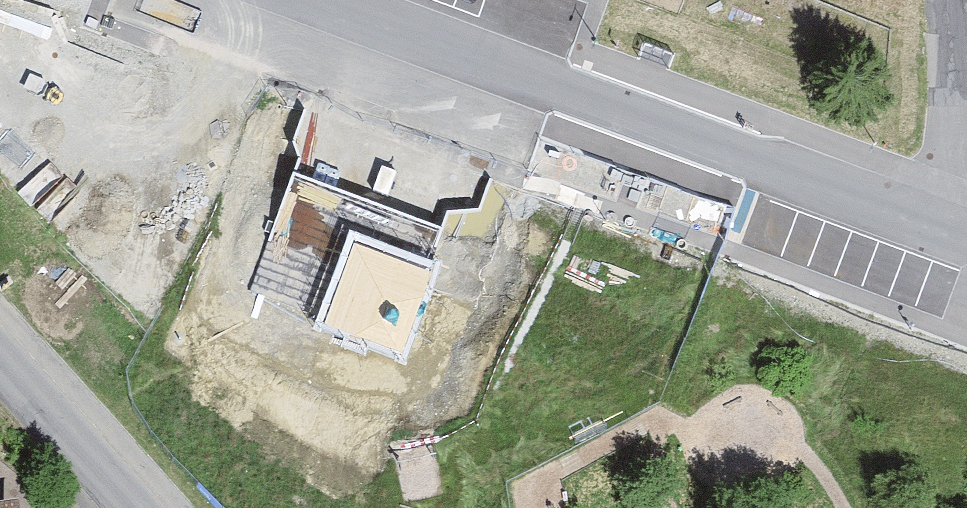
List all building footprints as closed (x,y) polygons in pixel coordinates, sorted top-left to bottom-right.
[(228,310),(413,372),(456,223),(285,164),(228,310)]
